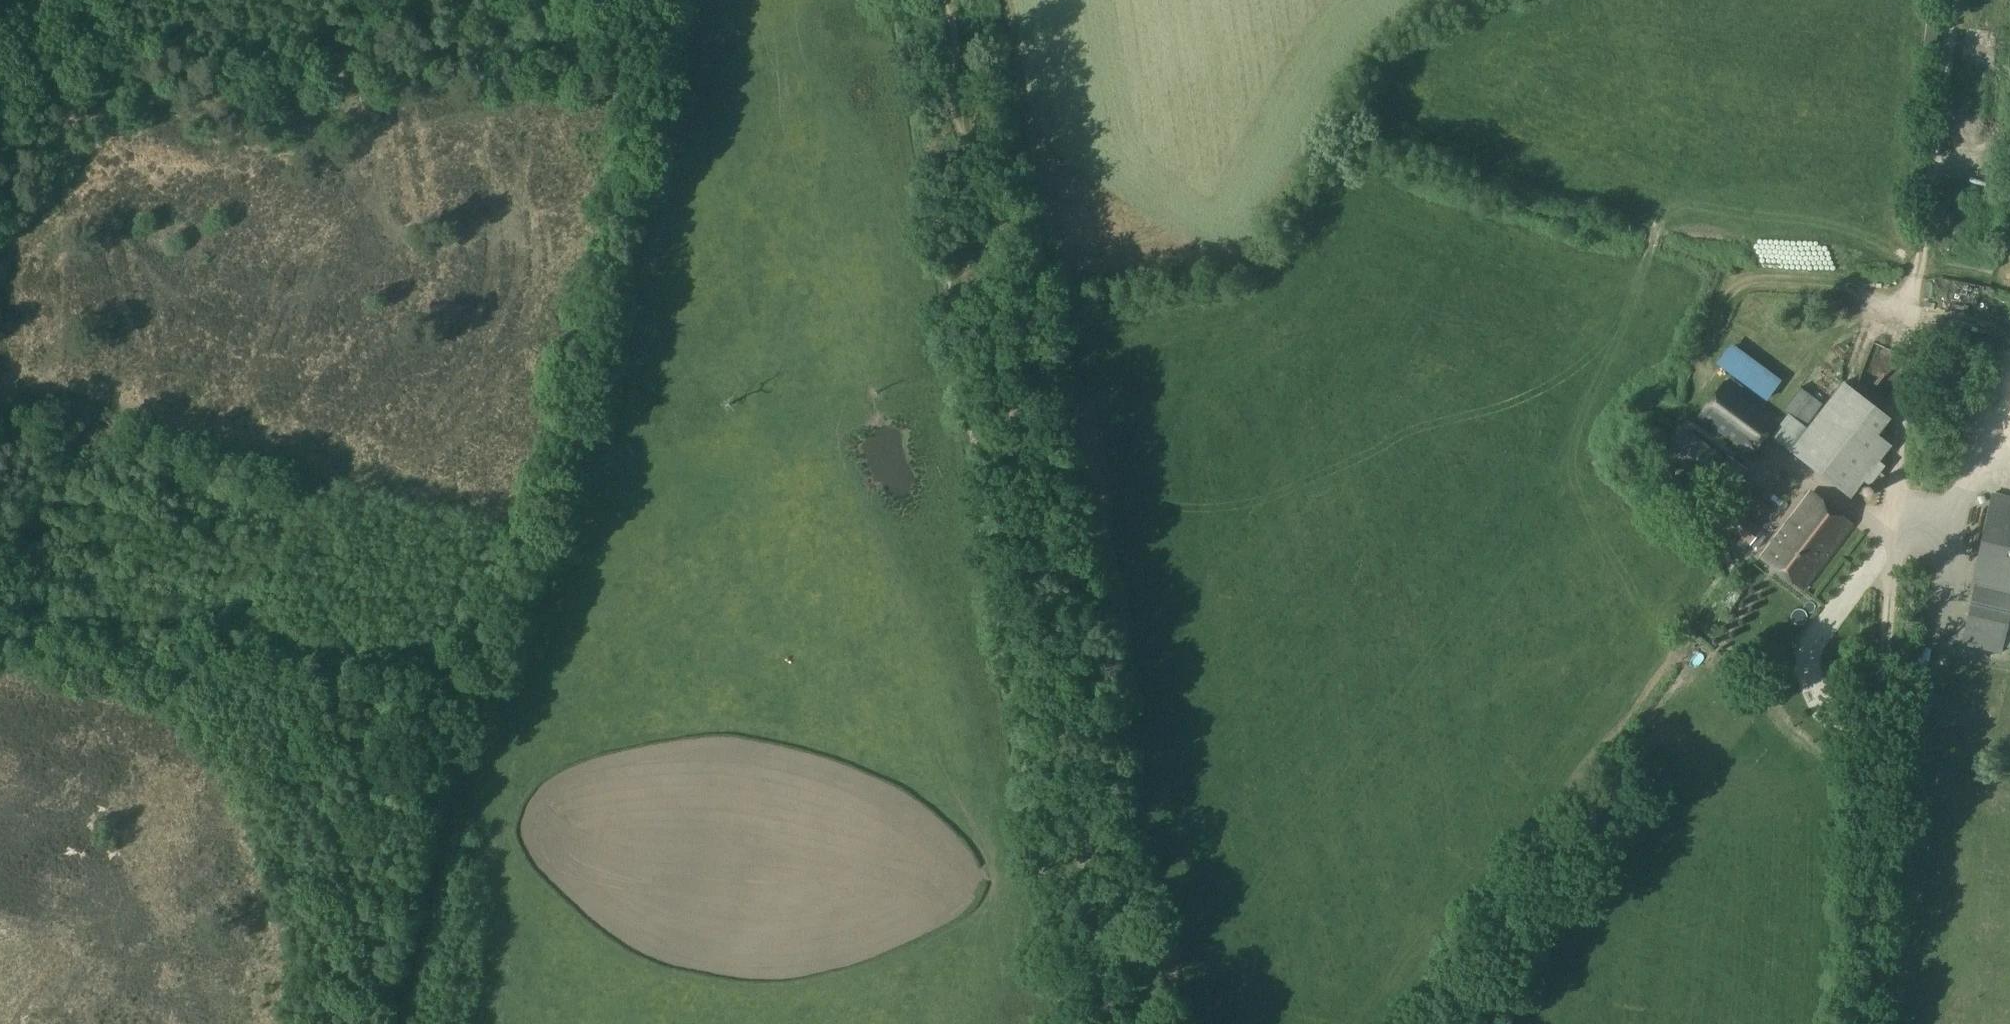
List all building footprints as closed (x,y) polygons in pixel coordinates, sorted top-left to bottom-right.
[(1839,261),(1860,260),(1860,250),(1838,251),(1839,261)] [(1752,454),(1779,416),(1726,378),(1698,415),(1752,454)] [(1842,380),(1789,450),(1851,498),(1890,447),(1875,436),(1890,417),(1842,380)] [(1799,420),(1812,398),(1792,386),(1779,408),(1799,420)] [(1737,478),(1725,467),(1710,486),(1723,496),(1737,478)] [(1766,551),(1762,558),(1802,589),(1852,523),(1812,491),(1811,490),(1775,539),(1766,551)] [(1991,495),(1970,585),(1974,586),(1961,643),(2000,652),(2009,608),(2009,500),(1991,495)] [(1751,548),(1755,543),(1761,535),(1742,519),(1731,533),(1751,548)]
